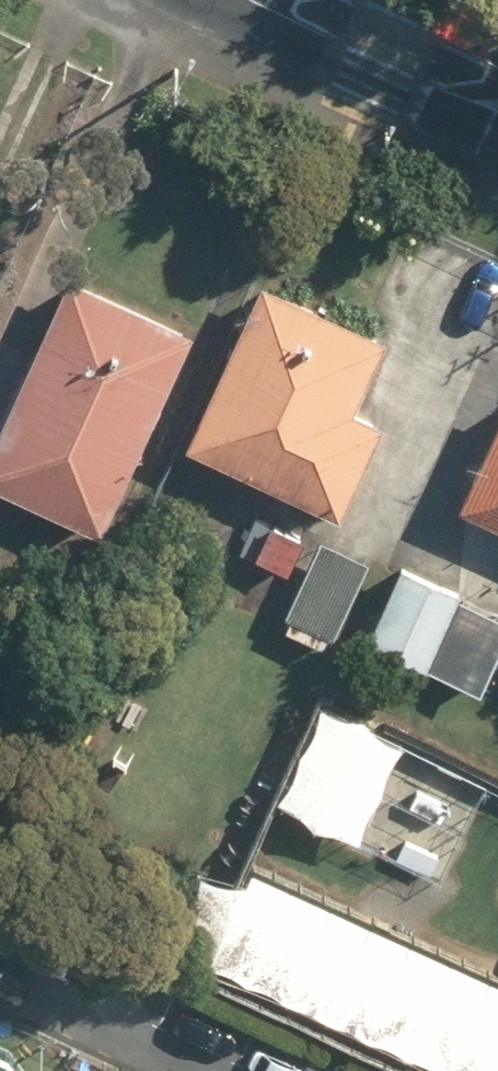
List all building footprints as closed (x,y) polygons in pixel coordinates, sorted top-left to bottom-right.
[(195,329),(68,272),(0,423),(0,483),(104,529),(195,329)] [(354,405),(387,332),(261,276),(185,443),(339,513),(383,418),(354,405)] [(456,502),(497,521),(497,412),(456,502)] [(282,568),(299,536),(267,520),(250,552),(282,568)] [(331,634),(365,555),(314,533),(280,612),(331,634)] [(497,637),(497,609),(397,563),(363,638),(475,689),(497,637)] [(348,835),(393,737),(319,704),(275,801),(348,835)] [(0,1038),(0,1070),(34,1070),(12,1044),(0,1038)]
